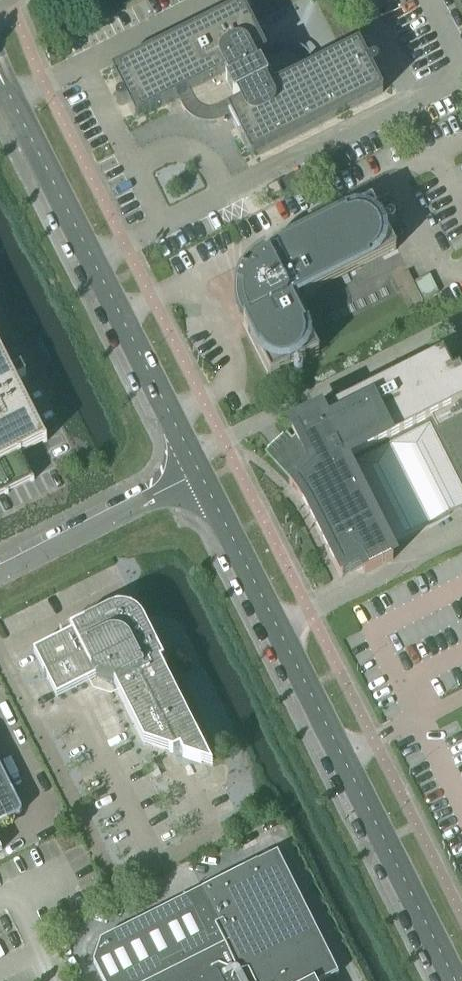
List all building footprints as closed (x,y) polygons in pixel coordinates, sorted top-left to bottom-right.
[(242,7),(111,73),(122,95),(118,97),(117,99),(116,100),(115,102),(116,104),(117,106),(119,107),(121,107),(123,106),(127,104),(135,121),(149,114),(162,108),(178,100),(180,104),(181,106),(180,106),(182,109),(183,111),(185,114),(187,116),(189,118),(192,119),(194,121),(197,122),(199,123),(202,124),(205,124),(208,125),(211,125),(213,124),(216,124),(219,123),(221,122),(224,121),(223,120),(224,120),(230,117),(233,124),(235,128),(240,138),(251,160),(383,93),(372,71),(376,69),(377,68),(378,67),(378,66),(379,65),(379,64),(378,63),(378,62),(377,61),(376,60),(375,60),(374,60),(373,60),(372,60),(367,62),(359,45),(307,72),(305,67),(303,65),(301,62),(297,58),(291,55),(285,55),(278,56),(277,57),(267,61),(265,56),(267,55),(242,7)] [(271,200),(283,194),(277,183),(265,189),(271,200)] [(290,303),(393,251),(368,203),(264,256),(258,259),(252,264),(247,270),(243,277),(238,276),(233,293),(237,294),(236,300),(236,306),(238,314),(241,324),(269,378),(317,354),(290,303)] [(33,481),(20,455),(46,443),(20,390),(15,381),(25,377),(20,367),(11,372),(7,364),(0,351),(0,497),(33,481)] [(450,374),(440,354),(290,430),(294,438),(287,444),(285,442),(274,451),(276,454),(269,460),(290,483),(290,484),(289,483),(288,484),(292,490),(297,496),(301,501),(308,514),(341,578),(360,568),(363,575),(392,560),(383,542),(387,540),(389,545),(461,508),(461,368),(450,374)] [(132,615),(124,613),(115,613),(86,628),(84,624),(70,631),(71,634),(33,654),(56,700),(91,682),(113,689),(115,688),(144,746),(173,755),(180,751),(183,757),(212,765),(160,665),(164,663),(156,648),(153,650),(136,619),(132,615)] [(0,768),(0,824),(19,815),(20,814),(20,813),(21,813),(21,811),(21,809),(0,768)] [(338,975),(277,853),(100,942),(93,963),(102,980),(326,980),(338,975)]
